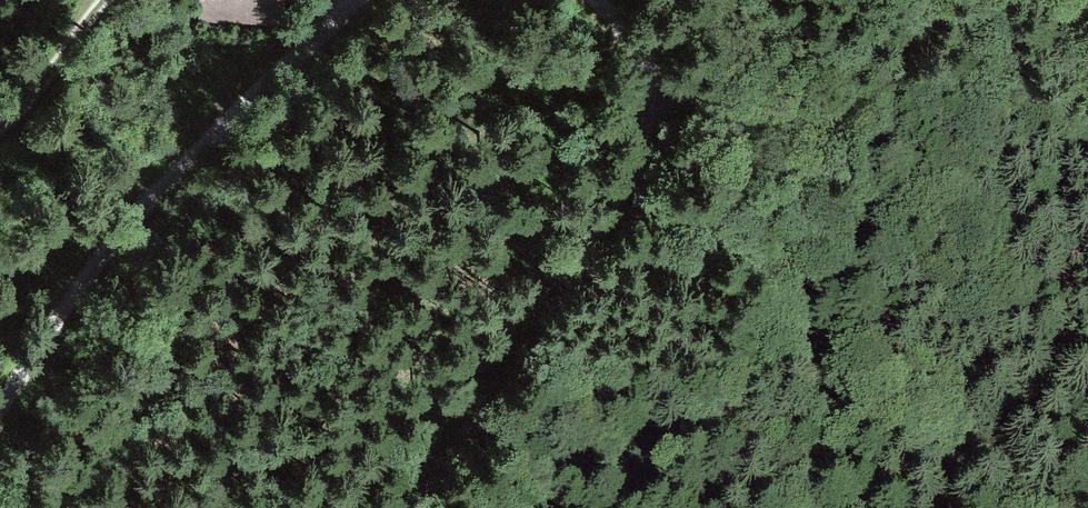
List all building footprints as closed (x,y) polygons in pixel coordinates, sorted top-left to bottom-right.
[(199,15),(273,19),(274,0),(200,0),(199,15)]
